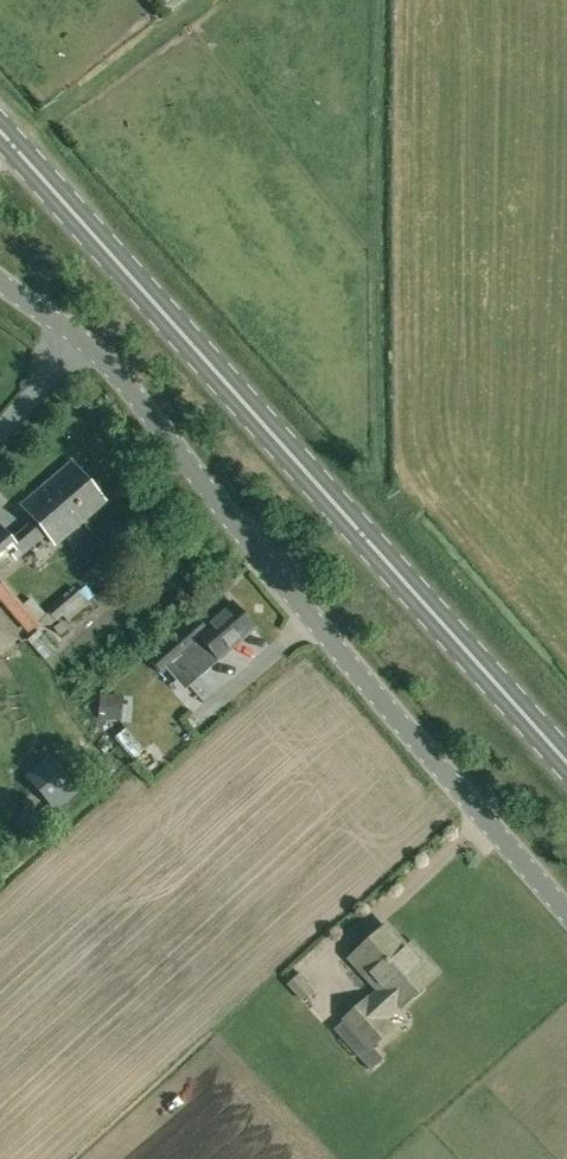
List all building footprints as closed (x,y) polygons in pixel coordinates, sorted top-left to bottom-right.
[(191,0),(174,0),(182,9),(191,0)] [(32,518),(46,534),(55,544),(105,501),(72,462),(21,505),(32,518)] [(12,554),(17,559),(46,534),(32,518),(10,537),(0,526),(0,564),(12,554)] [(95,570),(90,584),(103,588),(107,573),(95,570)] [(38,634),(47,626),(11,584),(2,592),(38,634)] [(88,592),(67,611),(79,623),(99,604),(88,592)] [(182,654),(200,674),(254,627),(232,602),(206,625),(197,615),(177,632),(148,657),(161,672),(182,654)] [(60,624),(53,630),(59,637),(66,631),(60,624)] [(73,786),(48,758),(27,777),(51,804),(73,786)] [(390,1017),(438,973),(420,952),(415,957),(387,926),(357,954),(383,982),(369,995),(343,1019),(371,1051),(398,1026),(390,1017)] [(311,979),(304,971),(303,970),(288,983),(304,1001),(317,990),(309,981),(311,979)]
